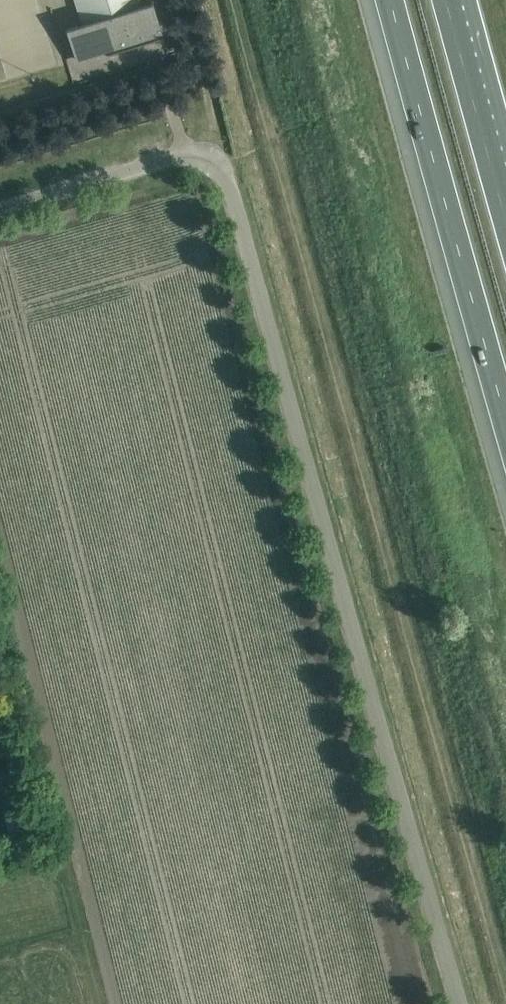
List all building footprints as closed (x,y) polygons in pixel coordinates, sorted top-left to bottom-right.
[(82,24),(67,28),(76,58),(106,49),(108,54),(147,43),(145,37),(162,32),(153,2),(143,5),(142,0),(75,0),(82,24)]
